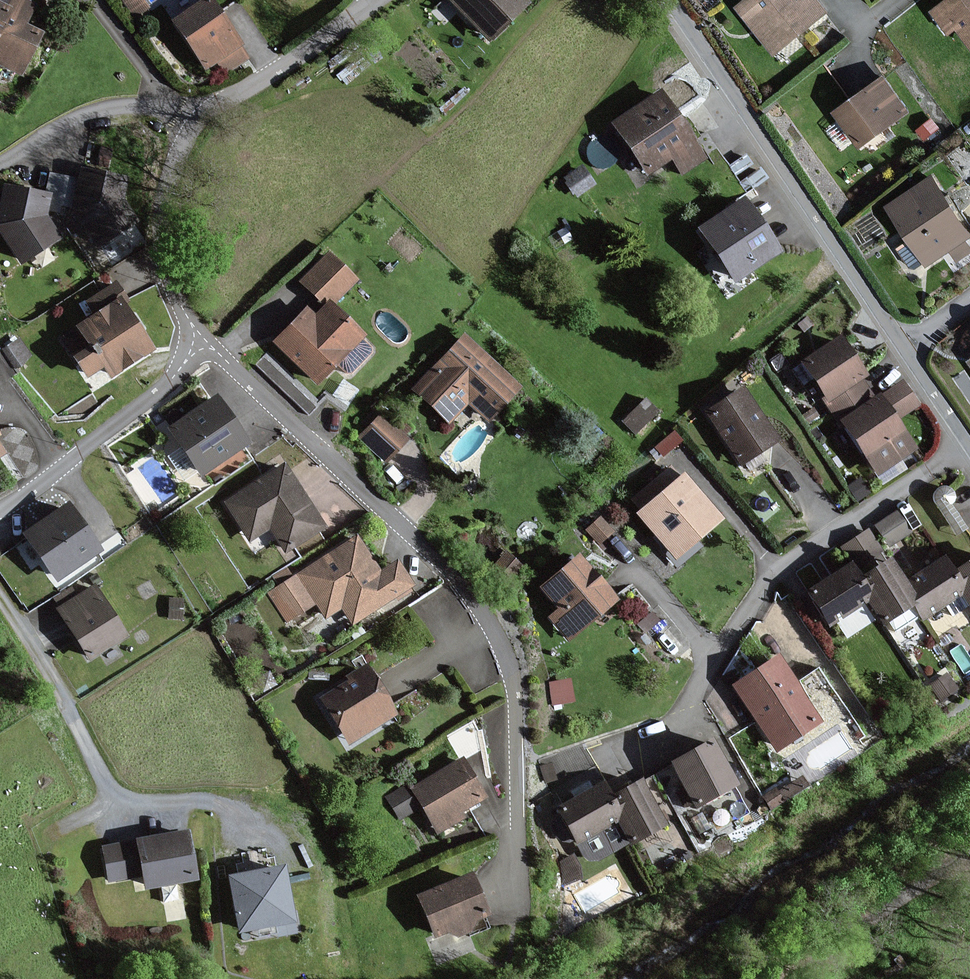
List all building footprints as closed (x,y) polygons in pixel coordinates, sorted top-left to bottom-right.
[(21,77),(41,32),(24,24),(32,5),(21,0),(0,0),(0,67),(21,77)] [(135,19),(149,8),(143,0),(121,0),(135,19)] [(211,0),(199,0),(170,20),(204,72),(216,63),(225,76),(250,59),(211,0)] [(522,0),(451,0),(489,39),(525,3),(522,0)] [(826,9),(819,0),(748,0),(740,6),(775,50),(826,9)] [(937,9),(952,32),(962,26),(969,38),(969,0),(950,0),(937,9)] [(909,111),(885,78),(839,111),(862,143),(909,111)] [(704,157),(661,92),(614,122),(647,173),(672,157),(681,172),(704,157)] [(134,220),(120,199),(124,182),(102,177),(82,172),(79,183),(54,177),(49,198),(26,192),(6,187),(0,211),(0,232),(19,261),(55,237),(42,218),(68,201),(96,244),(134,220)] [(934,176),(890,205),(929,263),(969,235),(969,230),(934,176)] [(741,200),(699,229),(734,280),(777,251),(741,200)] [(317,382),(361,336),(328,305),(352,280),(327,257),(303,283),(326,304),(313,317),(306,311),(276,343),(317,382)] [(112,375),(150,350),(121,305),(124,302),(114,286),(88,303),(96,315),(77,327),(78,328),(61,339),(85,376),(105,364),(112,375)] [(521,388),(463,333),(410,390),(448,426),(468,406),(489,424),(521,388)] [(802,363),(827,399),(859,377),(863,374),(839,338),(802,363)] [(842,420),(874,399),(859,377),(827,399),(823,401),(838,423),(842,420)] [(917,405),(901,381),(874,399),(842,420),(877,473),(914,448),(895,420),(917,405)] [(742,389),(706,413),(741,463),(776,439),(742,389)] [(621,421),(635,434),(658,412),(644,398),(621,421)] [(213,399),(170,427),(201,473),(244,445),(213,399)] [(409,440),(380,414),(357,437),(360,440),(383,461),(387,464),(409,440)] [(654,448),(663,458),(682,441),(673,431),(654,448)] [(320,527),(283,467),(226,501),(249,540),(271,527),(284,548),(320,527)] [(674,557),(719,518),(683,477),(679,480),(669,468),(632,500),(642,511),(637,515),(674,557)] [(96,551),(65,506),(24,534),(54,579),(96,551)] [(908,531),(895,513),(876,527),(889,545),(908,531)] [(585,530),(599,546),(614,533),(600,517),(585,530)] [(879,549),(867,532),(845,546),(857,564),(879,549)] [(382,576),(357,538),(293,580),(286,569),(273,577),(299,616),(317,604),(325,617),(342,605),(353,622),(410,585),(397,566),(382,576)] [(578,557),(542,588),(560,609),(550,617),(568,639),(614,599),(578,557)] [(944,559),(903,585),(914,603),(923,617),(964,591),(953,573),(944,559)] [(885,621),(914,603),(903,585),(889,562),(860,581),(870,597),(885,621)] [(953,573),(964,591),(969,600),(969,562),(953,573)] [(828,623),(870,597),(860,581),(851,566),(809,592),(828,623)] [(124,634),(93,588),(58,611),(90,658),(124,634)] [(168,599),(167,619),(182,620),(183,599),(168,599)] [(778,661),(738,688),(779,747),(818,721),(778,661)] [(349,682),(322,698),(349,742),(394,714),(364,667),(346,678),(349,682)] [(711,743),(673,764),(697,805),(734,785),(711,743)] [(483,797),(464,762),(414,789),(422,805),(437,831),(461,818),(457,811),(483,797)] [(663,825),(640,783),(609,800),(620,819),(633,842),(663,825)] [(577,843),(620,819),(609,800),(602,786),(558,809),(577,843)] [(416,808),(404,788),(388,797),(400,817),(416,808)] [(186,834),(103,848),(109,881),(142,876),(144,888),(194,880),(186,834)] [(282,868),(228,878),(239,933),(293,922),(282,868)] [(485,916),(470,878),(420,898),(434,935),(485,916)]
